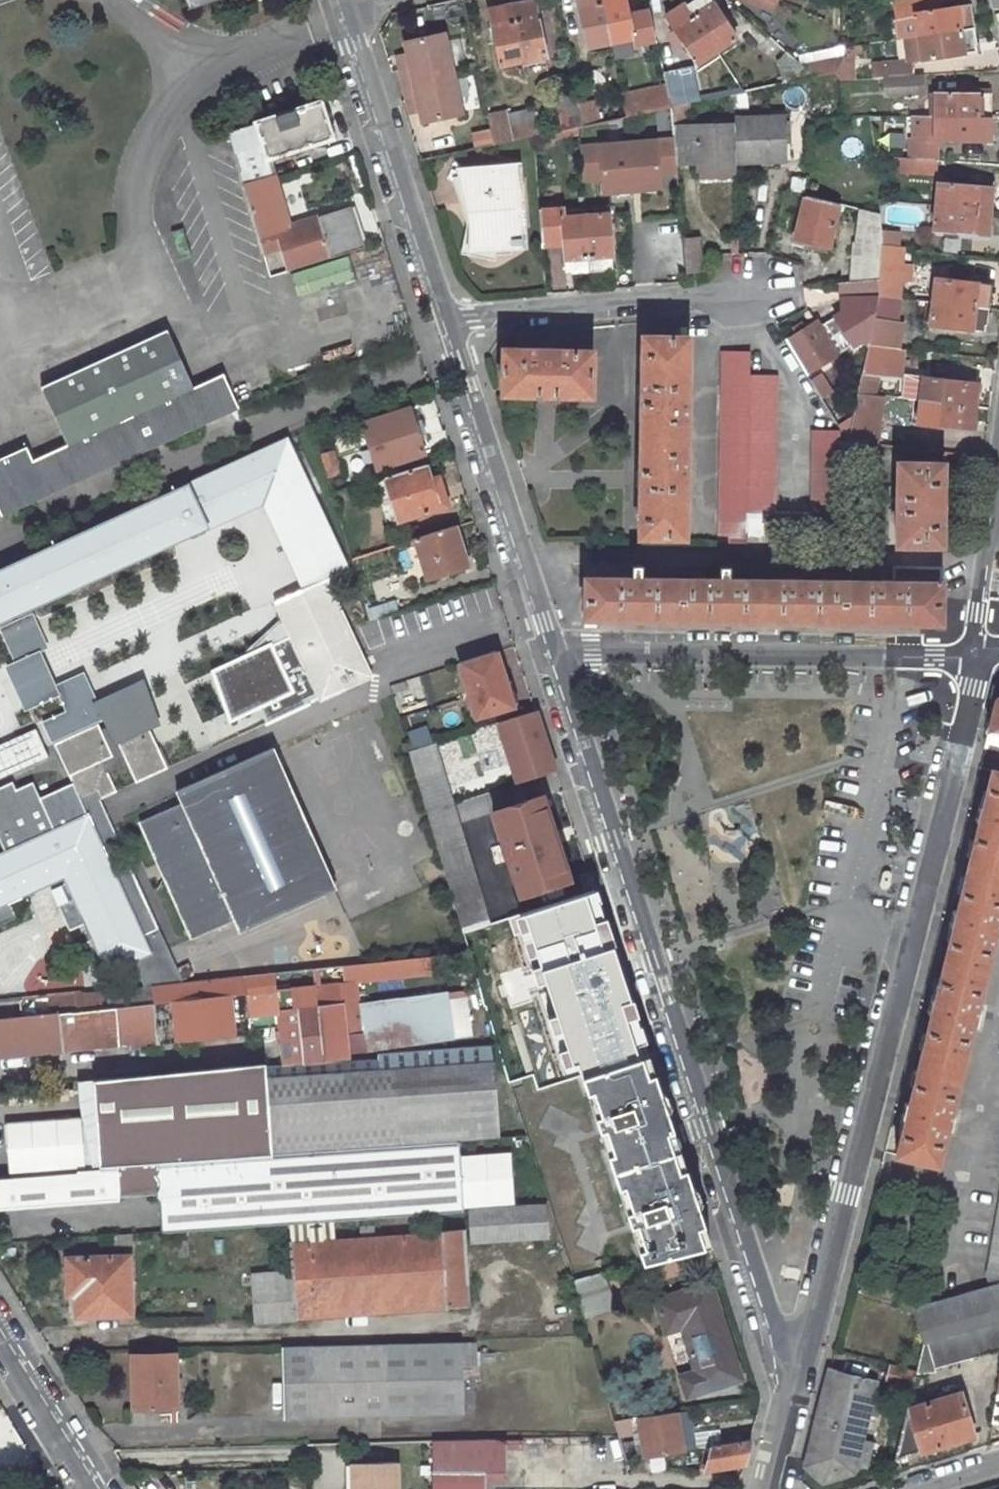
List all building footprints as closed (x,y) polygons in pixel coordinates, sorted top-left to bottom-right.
[(188,10),(218,0),(185,0),(188,10)] [(610,43),(601,0),(578,0),(588,47),(610,43)] [(610,43),(633,38),(625,0),(601,0),(610,43)] [(686,4),(716,51),(736,38),(711,0),(692,0),(686,4)] [(753,0),(772,8),(775,1),(771,0),(753,0)] [(899,38),(904,38),(918,36),(973,27),(971,11),(970,11),(969,5),(941,9),(939,0),(893,0),(899,38)] [(527,3),(511,7),(523,61),(545,56),(534,3),(527,5),(527,3)] [(666,17),(697,63),(716,51),(686,4),(666,17)] [(488,13),(500,66),(523,61),(511,7),(495,10),(496,12),(488,13)] [(918,36),(921,59),(976,51),(975,44),(976,44),(973,27),(918,36)] [(444,33),(405,41),(408,54),(410,65),(400,67),(404,84),(453,73),(444,33)] [(907,61),(908,61),(921,59),(918,36),(904,38),(907,61)] [(728,63),(746,92),(815,77),(801,65),(770,37),(728,63)] [(408,54),(397,56),(400,67),(410,65),(408,54)] [(844,56),(801,65),(815,77),(836,73),(841,63),(844,56)] [(884,63),(885,78),(913,76),(912,62),(908,61),(907,61),(884,63)] [(841,63),(836,73),(842,80),(854,80),(853,63),(841,63)] [(587,72),(593,96),(610,92),(605,68),(587,72)] [(690,69),(664,75),(666,85),(670,108),(672,107),(689,104),(697,102),(690,69)] [(462,114),(453,73),(404,84),(407,101),(418,98),(420,110),(423,122),(462,114)] [(923,94),(922,75),(913,76),(885,78),(885,91),(897,90),(897,96),(923,94)] [(666,85),(633,93),(637,114),(670,108),(666,85)] [(633,93),(622,95),(626,117),(637,114),(633,93)] [(935,93),(935,116),(991,117),(991,93),(935,93)] [(563,130),(582,126),(578,105),(576,96),(557,101),(563,130)] [(410,112),(420,110),(418,98),(407,101),(410,112)] [(599,123),(595,101),(578,105),(582,126),(599,123)] [(318,102),(228,132),(244,186),(273,177),(267,159),(330,138),(330,137),(335,135),(328,112),(322,114),(318,102)] [(672,107),(677,164),(698,163),(699,170),(735,169),(734,124),(689,126),(689,104),(672,107)] [(494,145),(538,135),(533,109),(506,115),(506,111),(488,115),(494,145)] [(910,139),(910,158),(935,160),(936,140),(990,140),(990,134),(991,134),(991,117),(935,116),(914,116),(914,139),(910,139)] [(784,117),(735,118),(737,161),(786,160),(785,143),(784,117)] [(935,173),(935,160),(910,158),(893,157),(892,171),(935,173)] [(502,169),(462,171),(470,206),(473,225),(474,238),(472,248),(521,245),(516,171),(502,172),(502,169)] [(735,169),(699,170),(699,182),(736,181),(735,169)] [(244,186),(263,252),(282,246),(289,271),(365,247),(352,207),(289,226),(275,177),(273,177),(244,186)] [(606,181),(582,183),(585,215),(589,270),(605,269),(605,268),(612,267),(606,181)] [(678,181),(636,185),(638,215),(680,211),(678,181)] [(938,183),(936,206),(991,211),(992,195),(991,195),(991,188),(938,183)] [(828,253),(840,204),(806,195),(795,239),(804,241),(803,247),(828,253)] [(989,227),(991,211),(936,206),(934,229),(987,234),(988,227),(989,227)] [(563,208),(539,210),(541,242),(563,240),(566,271),(573,270),(573,272),(589,270),(585,215),(563,217),(563,208)] [(854,243),(852,282),(879,279),(882,245),(880,214),(860,209),(855,243),(854,243)] [(699,272),(702,270),(700,256),(699,252),(700,252),(699,240),(683,241),(685,273),(699,272)] [(879,282),(877,295),(899,297),(901,280),(911,280),(913,265),(902,265),(903,248),(882,245),(879,279),(879,282)] [(935,278),(933,301),(988,307),(989,291),(988,291),(989,284),(935,278)] [(879,282),(879,279),(852,282),(841,283),(842,299),(877,298),(877,295),(879,282)] [(898,322),(902,298),(899,297),(877,295),(877,298),(877,301),(874,317),(898,322)] [(860,317),(873,319),(874,317),(877,301),(857,313),(860,317)] [(933,301),(930,324),(985,331),(988,307),(933,301)] [(786,340),(806,373),(862,339),(869,344),(873,319),(860,317),(857,313),(845,320),(841,313),(820,326),(817,321),(806,328),(802,321),(791,327),(796,334),(786,340)] [(898,322),(874,317),(873,319),(869,344),(899,348),(903,323),(898,322)] [(223,373),(193,387),(167,330),(42,386),(68,444),(32,460),(26,446),(0,458),(0,514),(238,406),(223,373)] [(642,336),(638,537),(685,538),(688,336),(642,336)] [(869,344),(857,392),(874,394),(879,375),(897,377),(900,348),(899,348),(869,344)] [(501,394),(591,396),(592,350),(502,348),(501,394)] [(722,352),(719,542),(746,542),(747,512),(774,512),(777,375),(750,375),(750,352),(722,352)] [(923,377),(920,400),(975,406),(978,383),(923,377)] [(874,394),(857,392),(848,442),(856,442),(876,445),(883,395),(874,394)] [(972,429),(975,406),(920,400),(917,423),(972,429)] [(414,422),(409,408),(363,423),(378,468),(424,453),(419,438),(425,436),(420,420),(414,422)] [(813,430),(811,513),(839,513),(840,457),(840,441),(838,431),(813,430)] [(264,502),(304,588),(275,602),(321,700),(371,676),(345,621),(326,580),(347,570),(286,439),(0,570),(0,622),(264,502)] [(840,441),(840,457),(855,458),(856,442),(848,442),(840,441)] [(337,464),(333,451),(321,455),(325,468),(337,464)] [(897,504),(896,544),(941,545),(942,511),(943,511),(943,497),(942,497),(943,463),(897,462),(897,496),(893,496),(893,504),(897,504)] [(325,468),(328,478),(340,475),(337,464),(325,468)] [(431,479),(426,464),(385,477),(398,521),(448,506),(441,484),(433,486),(431,479)] [(441,484),(439,477),(431,479),(433,486),(441,484)] [(456,525),(414,538),(427,580),(469,568),(456,525)] [(632,576),(632,564),(585,563),(584,618),(631,618),(632,576)] [(637,576),(632,576),(631,618),(631,619),(643,620),(643,619),(719,620),(719,621),(731,621),(731,620),(793,621),(793,622),(805,622),(805,621),(881,622),(881,623),(893,623),(893,622),(940,622),(941,568),(894,567),(894,579),(889,579),(889,578),(881,578),(881,581),(801,580),(801,577),(793,577),(793,580),(733,579),(733,576),(725,576),(725,579),(644,578),(644,575),(637,575),(637,576)] [(513,705),(496,651),(459,662),(476,716),(513,705)] [(156,724),(141,690),(101,707),(135,783),(167,768),(148,728),(156,724)] [(997,699),(988,732),(998,733),(998,697),(997,699)] [(518,783),(556,771),(536,710),(498,723),(518,783)] [(100,799),(116,792),(102,761),(113,756),(98,724),(54,744),(72,783),(73,782),(81,800),(97,792),(100,799)] [(409,733),(414,749),(434,742),(428,726),(409,733)] [(0,746),(0,781),(52,760),(40,730),(0,746)] [(998,745),(998,733),(988,732),(985,745),(998,749),(998,745)] [(454,804),(434,743),(408,751),(427,813),(454,804)] [(183,803),(141,822),(192,938),(235,919),(240,931),(335,889),(272,748),(178,791),(183,803)] [(896,1155),(937,1165),(946,1128),(951,1129),(954,1114),(950,1113),(972,1023),(976,1024),(980,1010),(976,1009),(994,935),(998,936),(998,932),(998,921),(998,920),(998,915),(998,771),(991,769),(983,805),(979,804),(975,820),(979,821),(957,910),(953,909),(949,925),(953,925),(935,998),(931,997),(927,1013),(931,1014),(909,1102),(905,1101),(901,1117),(905,1118),(896,1155)] [(0,925),(17,918),(10,901),(64,877),(67,883),(74,898),(58,906),(66,922),(82,915),(85,923),(108,972),(150,953),(146,943),(143,936),(159,929),(129,864),(113,871),(107,856),(99,840),(115,833),(100,799),(97,792),(81,800),(73,782),(72,783),(40,797),(33,782),(16,789),(12,781),(0,787),(0,925)] [(543,796),(493,812),(507,855),(557,838),(554,832),(556,832),(545,797),(543,797),(543,796)] [(454,804),(427,813),(445,874),(472,866),(454,804)] [(115,833),(99,840),(107,856),(122,849),(115,833)] [(570,880),(557,838),(507,855),(520,896),(570,880)] [(489,922),(472,866),(445,874),(463,931),(489,922)] [(74,898),(67,883),(51,890),(58,906),(74,898)] [(534,912),(548,965),(593,953),(579,900),(534,912)] [(85,923),(82,915),(66,922),(69,930),(85,923)] [(143,936),(146,943),(162,936),(159,929),(143,936)] [(132,1042),(132,1047),(251,1034),(249,1017),(278,1014),(283,1065),(364,1056),(363,1050),(455,1038),(454,1037),(471,1034),(466,997),(449,1000),(448,992),(404,998),(402,977),(460,970),(474,969),(471,962),(469,952),(0,1002),(0,1056),(132,1042)] [(462,981),(477,979),(474,969),(460,970),(462,981)] [(0,975),(0,993),(22,991),(20,973),(0,975)] [(615,991),(558,1007),(574,1062),(631,1046),(615,991)] [(653,1072),(647,1054),(641,1056),(647,1075),(653,1072)] [(647,1075),(641,1056),(621,1062),(581,1075),(587,1092),(593,1090),(600,1114),(595,1115),(599,1130),(605,1128),(613,1151),(607,1153),(618,1187),(624,1185),(631,1209),(626,1211),(630,1225),(636,1223),(642,1242),(636,1243),(642,1262),(703,1246),(692,1213),(699,1211),(685,1168),(678,1170),(661,1118),(668,1116),(653,1072),(647,1075)] [(265,1078),(264,1063),(91,1080),(99,1167),(158,1163),(459,1141),(498,1138),(493,1062),(265,1078)] [(600,1114),(593,1090),(587,1092),(595,1115),(600,1114)] [(685,1168),(668,1116),(661,1118),(678,1170),(685,1168)] [(613,1151),(605,1128),(599,1130),(607,1153),(613,1151)] [(464,1210),(459,1141),(158,1163),(158,1170),(155,1175),(159,1180),(159,1186),(156,1191),(156,1193),(156,1197),(160,1202),(161,1232),(290,1222),(332,1219),(464,1210)] [(156,1193),(156,1191),(159,1186),(159,1180),(155,1175),(158,1170),(158,1163),(99,1167),(77,1169),(77,1171),(0,1177),(0,1208),(120,1199),(119,1195),(156,1193)] [(631,1209),(624,1185),(618,1187),(626,1211),(631,1209)] [(547,1236),(545,1205),(470,1211),(472,1241),(547,1236)] [(987,1276),(992,1286),(914,1308),(924,1343),(998,1322),(998,1207),(987,1276)] [(710,1244),(699,1211),(692,1213),(703,1246),(710,1244)] [(334,1240),(332,1219),(290,1222),(291,1243),(334,1240)] [(642,1242),(636,1223),(630,1225),(636,1243),(642,1242)] [(291,1270),(251,1274),(254,1322),(297,1320),(296,1318),(466,1306),(465,1292),(446,1293),(441,1232),(374,1237),(373,1226),(360,1227),(361,1238),(334,1240),(291,1243),(289,1243),(291,1270)] [(461,1229),(441,1230),(441,1232),(446,1293),(465,1292),(461,1229)] [(115,1235),(115,1246),(131,1245),(130,1234),(115,1235)] [(77,1294),(77,1315),(131,1313),(129,1256),(68,1258),(69,1294),(77,1294)] [(604,1272),(572,1280),(584,1318),(616,1308),(604,1272)] [(713,1293),(710,1283),(696,1288),(699,1297),(713,1293)] [(697,1371),(681,1376),(688,1396),(741,1379),(713,1293),(699,1297),(696,1288),(657,1301),(667,1331),(682,1326),(697,1371)] [(917,1372),(916,1373),(935,1371),(935,1368),(998,1350),(998,1322),(924,1343),(917,1372)] [(476,1343),(461,1343),(284,1347),(286,1417),(462,1413),(462,1379),(480,1379),(480,1365),(476,1366),(476,1343)] [(176,1353),(132,1355),(134,1424),(160,1424),(159,1414),(171,1414),(171,1408),(177,1408),(177,1388),(181,1387),(181,1378),(176,1379),(176,1353)] [(891,1365),(887,1382),(913,1389),(916,1373),(917,1372),(891,1365)] [(806,1465),(823,1480),(867,1467),(874,1442),(861,1438),(867,1413),(875,1415),(878,1401),(870,1399),(875,1382),(830,1370),(806,1465)] [(915,1400),(909,1402),(895,1459),(974,1435),(961,1392),(917,1406),(915,1400)] [(697,1448),(691,1410),(676,1412),(682,1450),(697,1448)] [(682,1450),(676,1412),(614,1421),(618,1435),(635,1433),(642,1432),(646,1457),(683,1451),(682,1450)] [(646,1457),(642,1432),(635,1433),(639,1458),(646,1457)] [(745,1464),(751,1438),(712,1445),(711,1445),(703,1447),(704,1453),(709,1454),(705,1470),(745,1464)] [(484,1481),(504,1481),(503,1439),(433,1440),(433,1488),(484,1488),(484,1481)] [(398,1464),(353,1465),(353,1488),(399,1488),(398,1464)] [(10,1482),(8,1473),(0,1473),(0,1484),(10,1482)] [(38,1475),(20,1474),(20,1482),(38,1483),(38,1475)]
